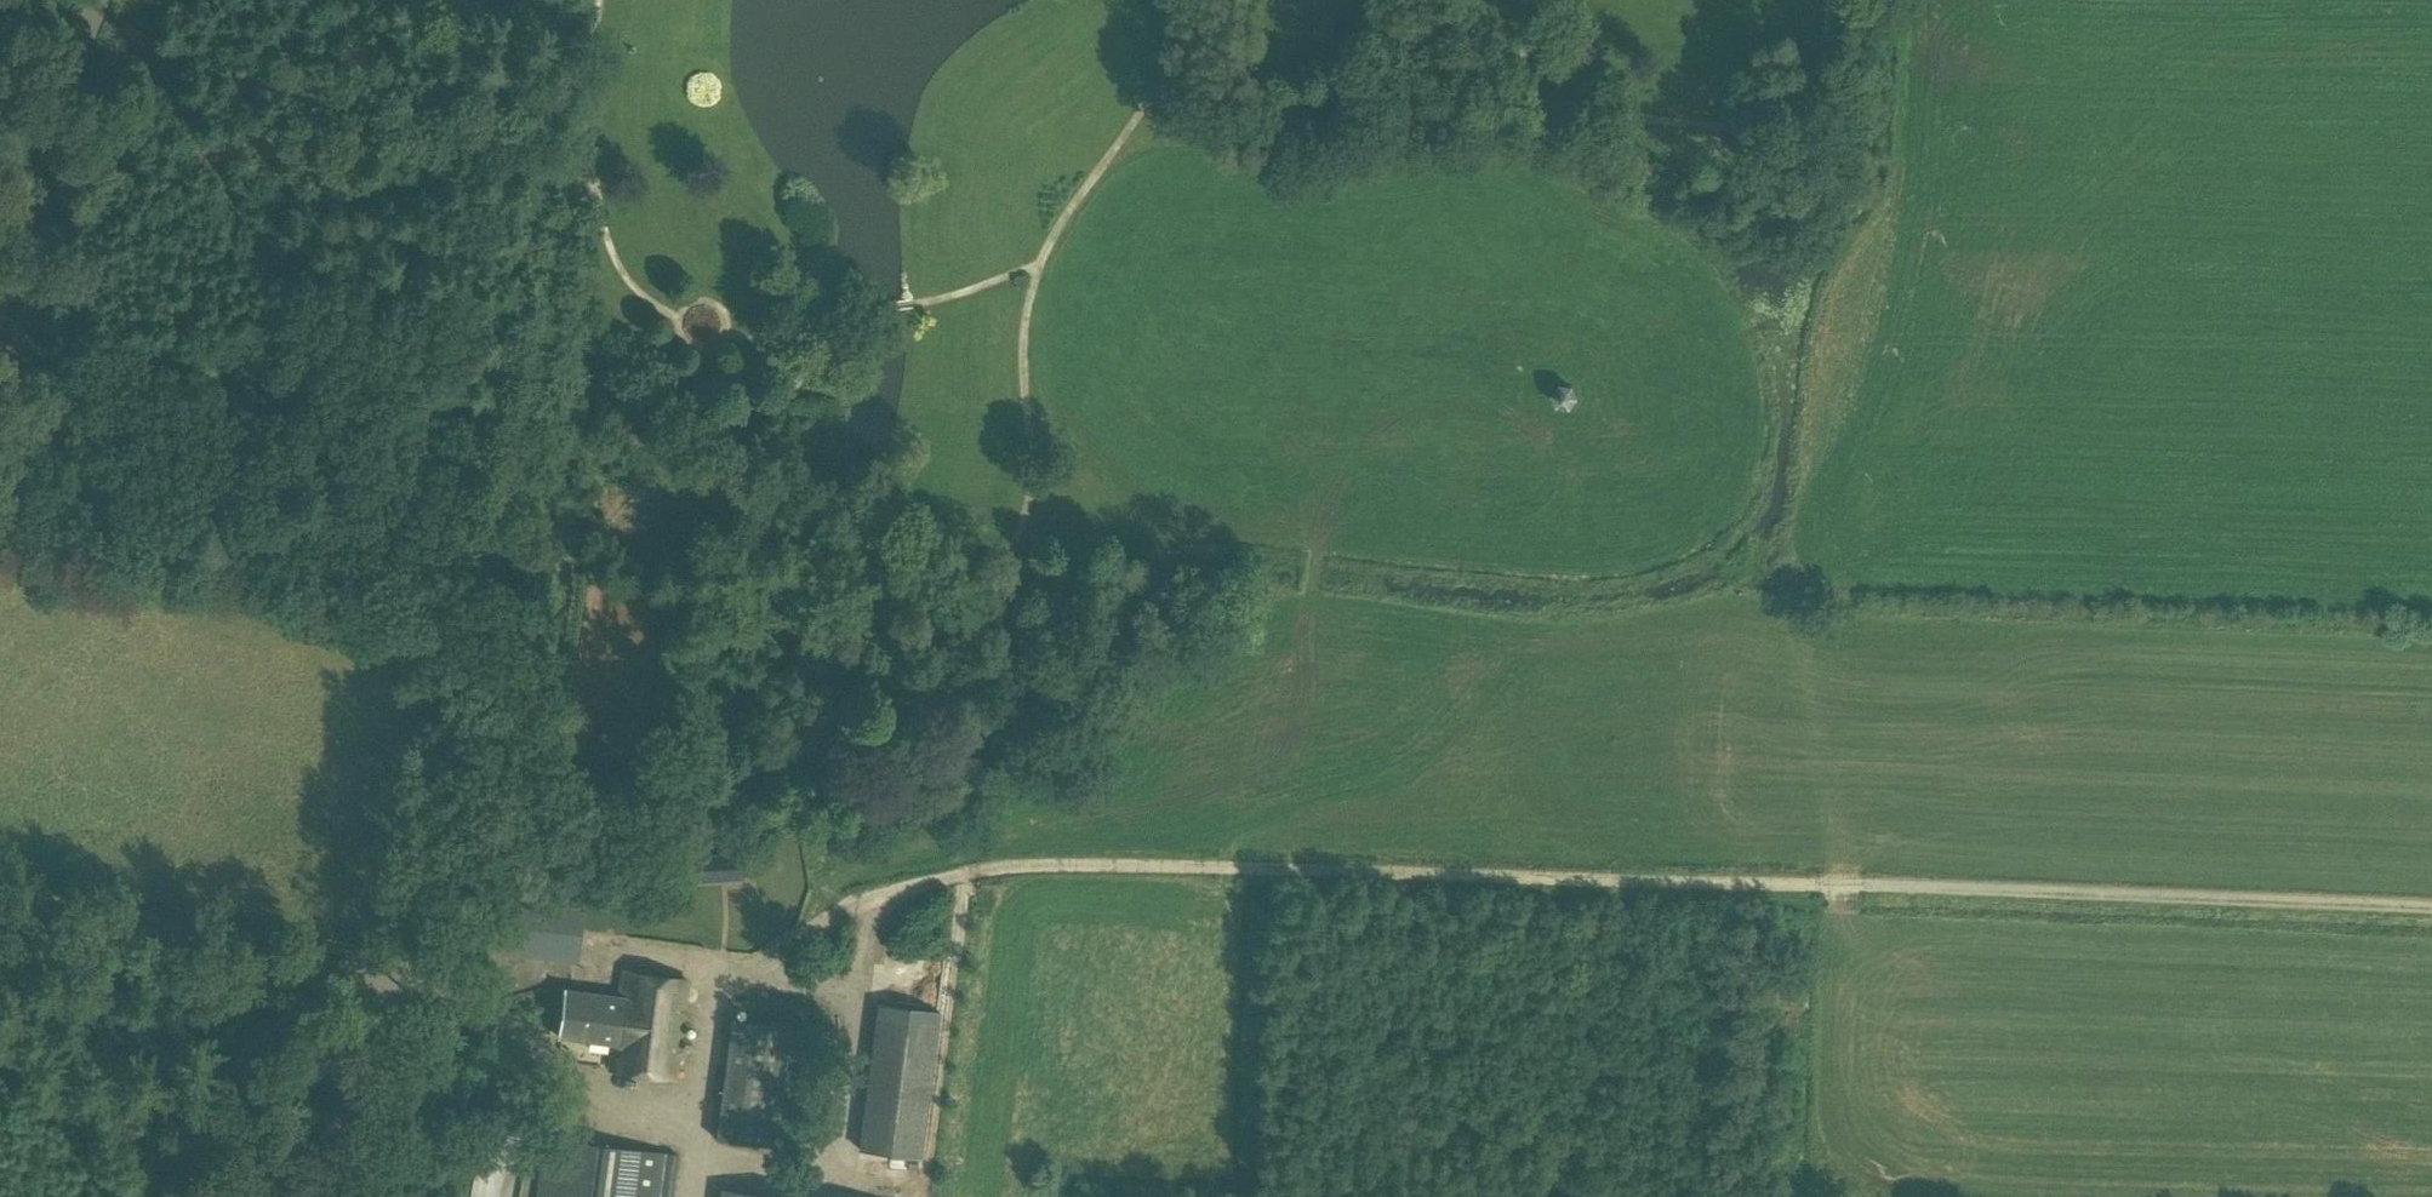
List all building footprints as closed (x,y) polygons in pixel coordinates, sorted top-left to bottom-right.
[(1560,383),(1551,394),(1556,407),(1571,410),(1572,409),(1579,398),(1574,385),(1560,383)] [(721,878),(720,856),(690,858),(691,879),(721,878)] [(561,1013),(557,1036),(613,1043),(610,1067),(679,1074),(691,980),(622,971),(619,996),(564,989),(561,1013)] [(792,1026),(731,1017),(715,1138),(775,1146),(792,1026)] [(537,1196),(687,1196),(692,1157),(545,1137),(537,1196)] [(721,1187),(720,1196),(790,1196),(721,1187)]
